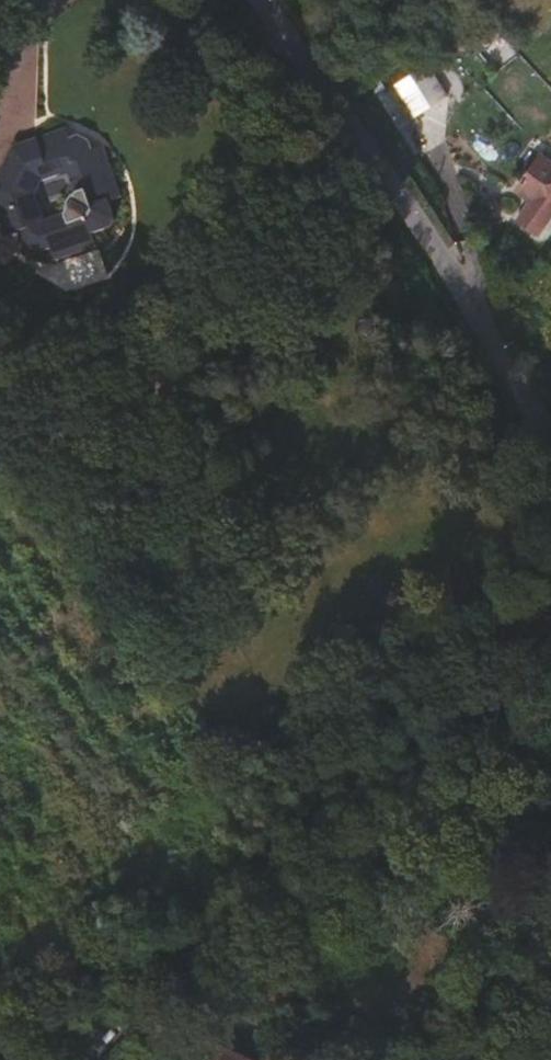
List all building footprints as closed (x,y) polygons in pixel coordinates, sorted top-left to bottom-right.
[(430,66),(372,102),(407,159),(420,151),(412,139),(418,118),(450,98),(430,66)] [(126,197),(107,145),(85,153),(77,149),(69,128),(14,148),(0,176),(0,215),(8,238),(20,234),(28,254),(35,257),(55,250),(59,263),(100,248),(96,235),(116,228),(119,221),(113,202),(126,197)] [(542,150),(515,191),(531,201),(519,219),(539,232),(550,214),(550,156),(542,150)]
